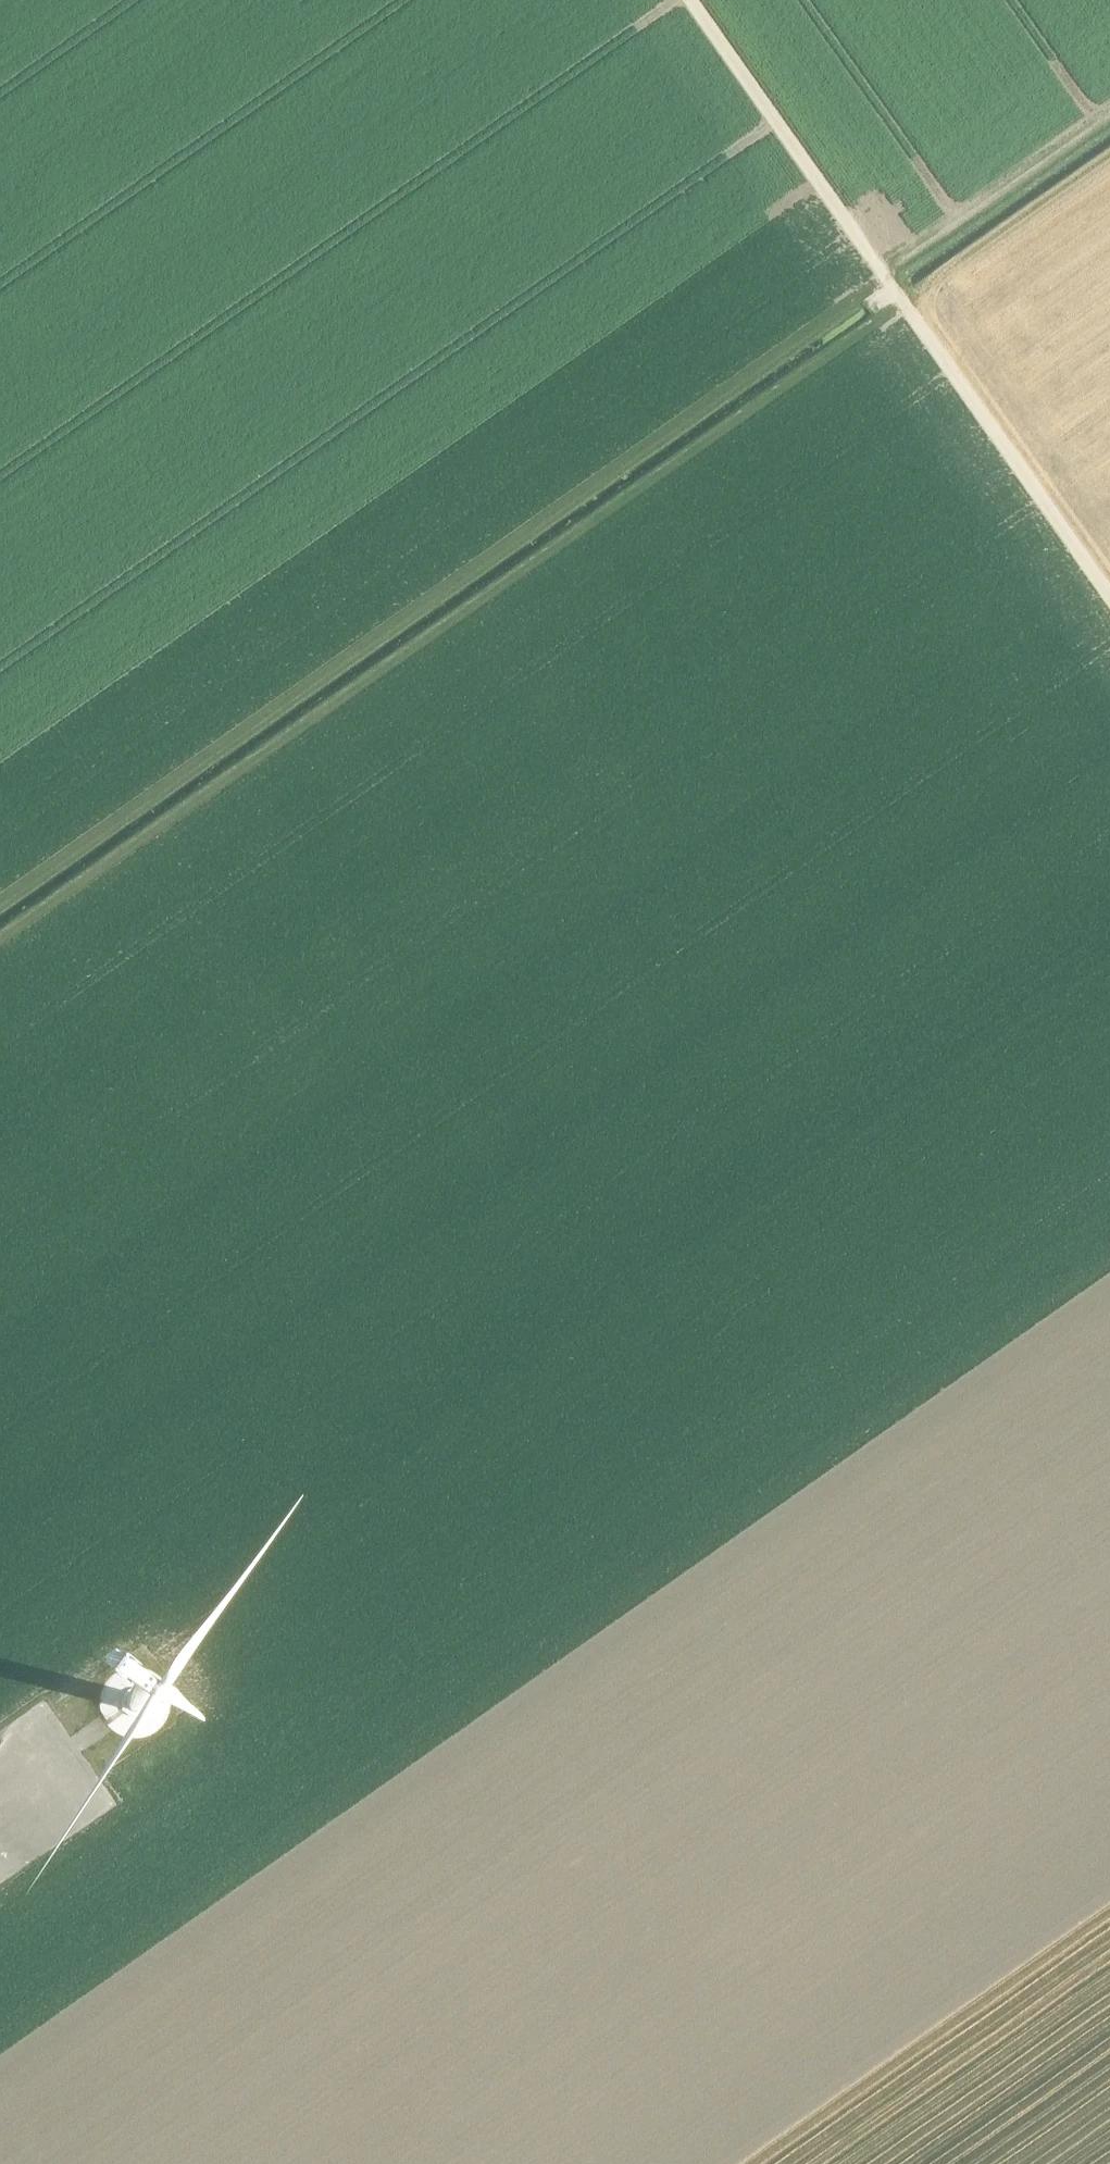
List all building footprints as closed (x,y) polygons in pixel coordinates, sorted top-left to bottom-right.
[(128,1704),(128,1706),(128,1708),(128,1709),(129,1711),(130,1712),(131,1714),(133,1715),(135,1715),(136,1716),(138,1716),(140,1715),(142,1715),(143,1714),(144,1713),(146,1711),(146,1710),(147,1708),(147,1706),(147,1704),(147,1703),(146,1701),(145,1700),(144,1698),(142,1697),(140,1696),(138,1696),(137,1696),(135,1696),(133,1697),(132,1698),(130,1699),(129,1701),(128,1702),(128,1704)]
